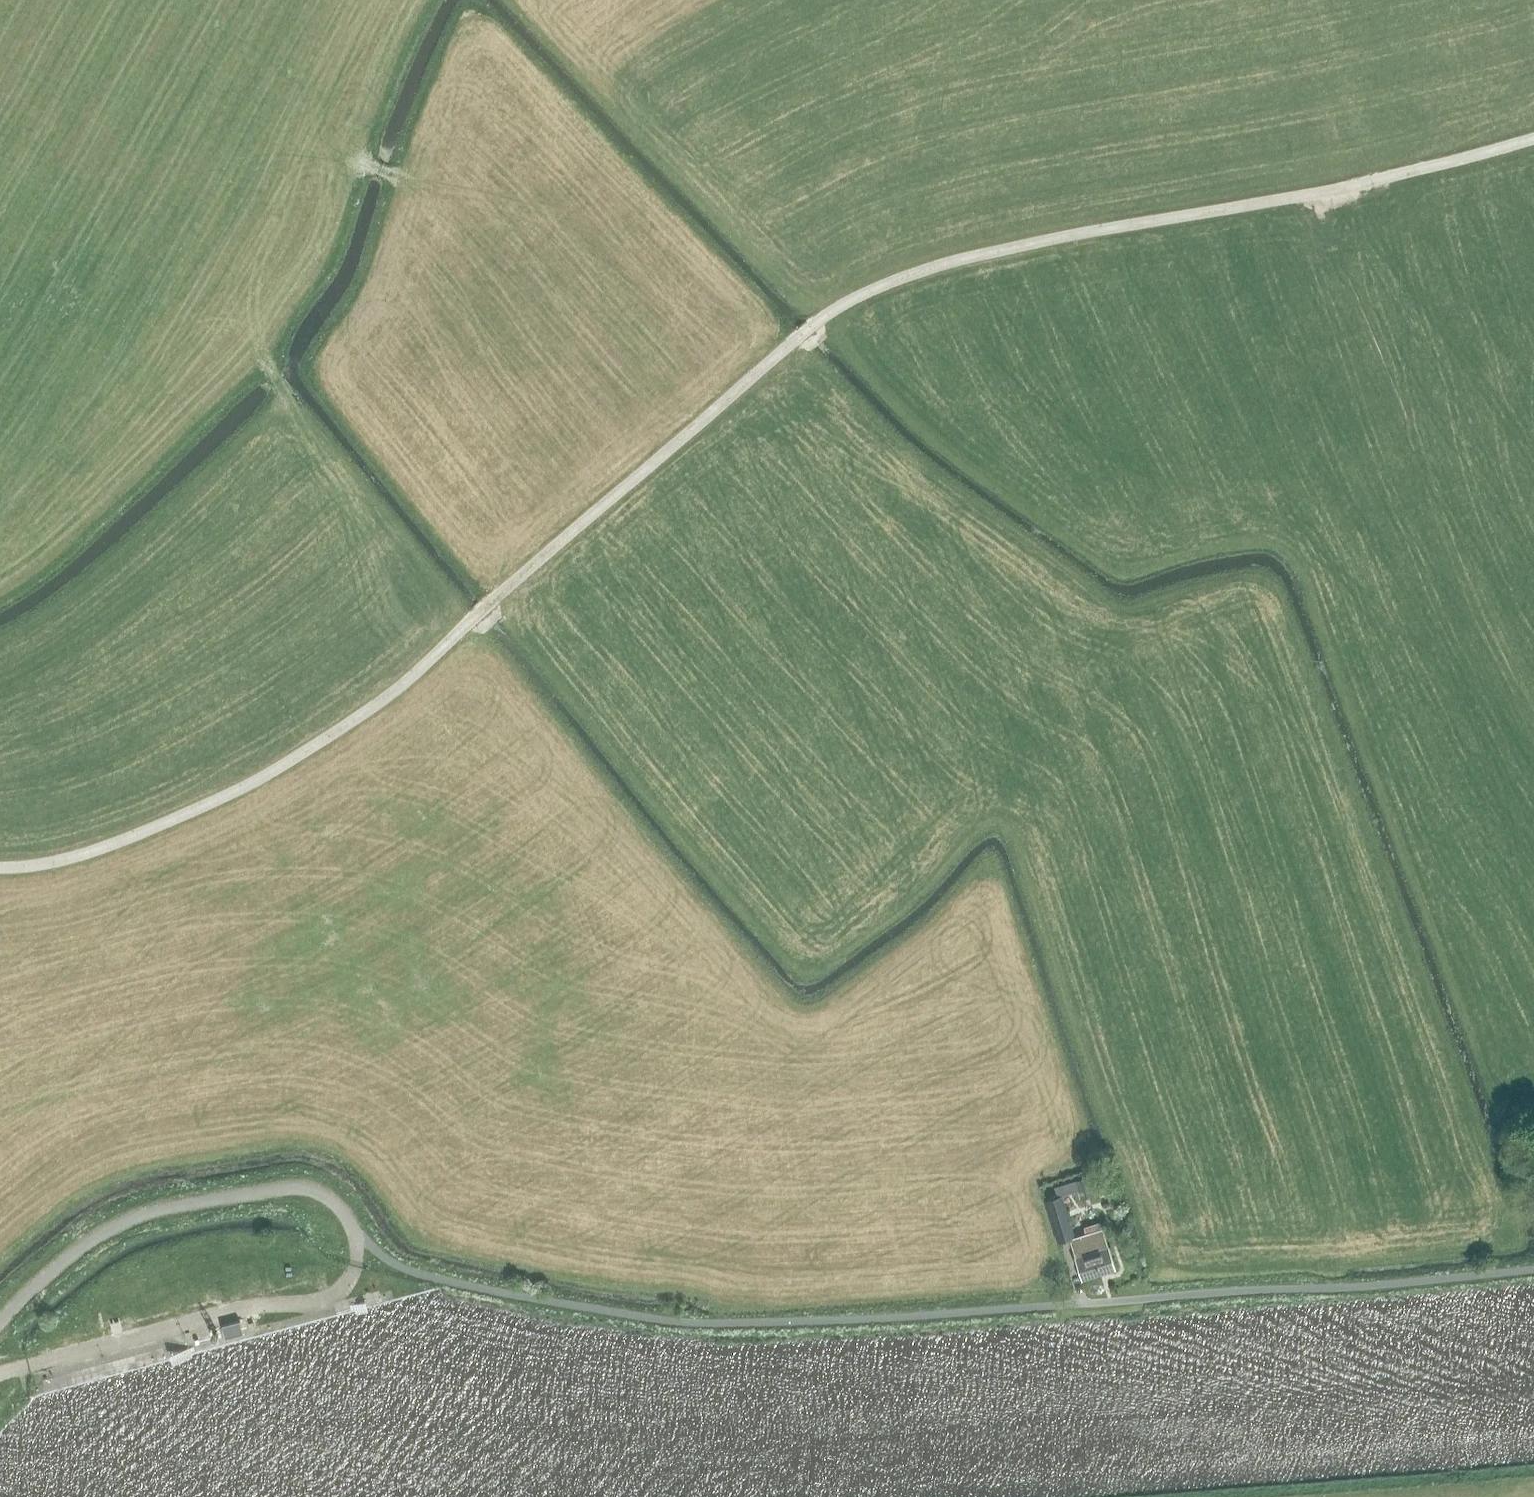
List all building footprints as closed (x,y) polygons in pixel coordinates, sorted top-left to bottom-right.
[(1102,1190),(1097,1174),(1073,1180),(1079,1199),(1093,1195),(1092,1193),(1102,1190)] [(1102,1228),(1074,1237),(1061,1195),(1043,1201),(1056,1242),(1069,1238),(1075,1256),(1082,1278),(1115,1268),(1108,1246),(1102,1228)]
